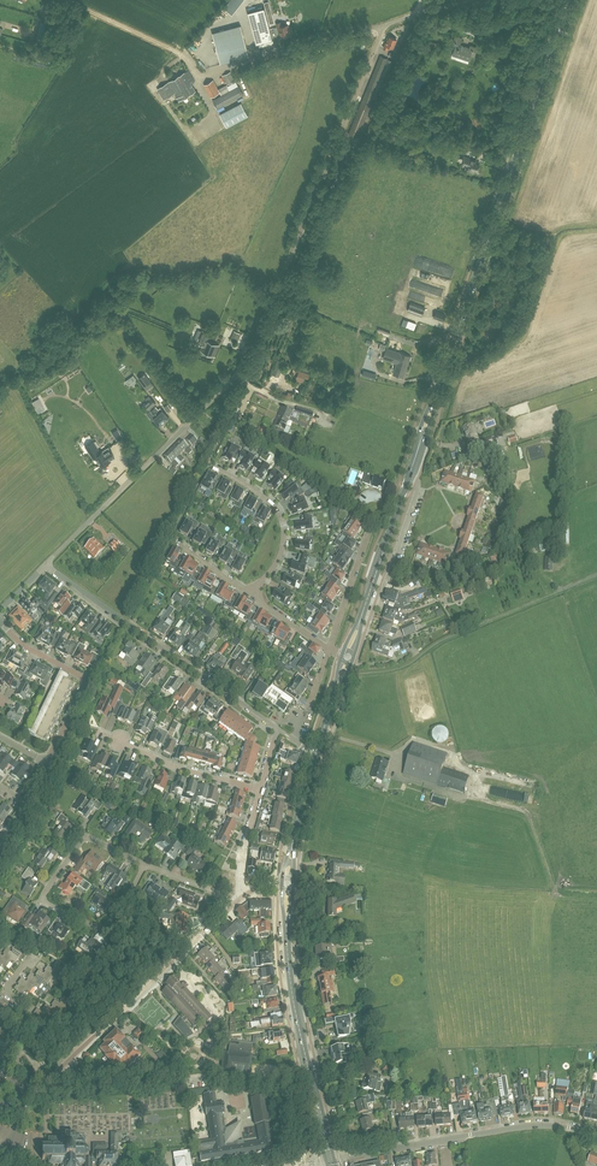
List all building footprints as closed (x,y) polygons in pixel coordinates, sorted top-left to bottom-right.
[(229,12),(238,0),(230,0),(224,8),(229,12)] [(264,3),(270,24),(274,23),(269,2),(264,3)] [(256,44),(258,43),(259,48),(274,44),(265,7),(248,12),(255,38),(256,44)] [(440,32),(447,30),(448,29),(446,21),(437,23),(440,32)] [(290,30),(288,24),(282,26),(280,22),(276,23),(278,28),(279,27),(282,37),(292,34),(291,29),(290,30)] [(241,26),(213,34),(221,63),(249,56),(241,26)] [(34,44),(45,47),(50,30),(39,27),(34,44)] [(472,52),(476,54),(478,47),(471,45),(470,48),(460,44),(463,38),(455,35),(452,44),(455,45),(453,53),(458,54),(457,56),(465,58),(466,56),(471,57),(472,52)] [(387,40),(384,48),(388,50),(389,46),(393,48),(397,39),(390,37),(389,40),(387,40)] [(374,99),(377,100),(393,61),(381,56),(349,134),(358,138),(374,99)] [(174,94),(179,101),(196,91),(191,83),(195,81),(188,70),(158,89),(164,100),(174,94)] [(236,81),(231,72),(222,76),(227,85),(236,81)] [(218,89),(214,80),(204,85),(211,98),(220,93),(218,89)] [(228,86),(230,91),(239,87),(236,82),(228,86)] [(218,89),(222,96),(230,91),(226,85),(218,89)] [(239,87),(230,91),(222,96),(213,101),(217,109),(244,95),(239,87)] [(241,102),(220,114),(227,127),(249,114),(242,102),(241,102)] [(468,144),(459,141),(457,147),(466,150),(468,144)] [(468,146),(467,151),(479,155),(481,150),(468,146)] [(476,163),(477,161),(465,157),(463,162),(467,163),(466,164),(469,165),(468,169),(469,169),(468,170),(473,171),(473,170),(479,172),(481,171),(481,170),(480,169),(479,168),(480,165),(476,163)] [(425,307),(411,302),(408,311),(422,316),(425,307)] [(436,311),(434,317),(443,321),(445,314),(436,311)] [(234,330),(230,339),(237,342),(241,334),(234,330)] [(203,345),(201,350),(215,356),(219,345),(208,341),(211,334),(202,331),(198,343),(203,345)] [(383,359),(397,363),(407,367),(410,356),(400,353),(386,349),(383,359)] [(273,370),(280,373),(283,366),(276,363),(273,370)] [(404,378),(407,367),(397,363),(393,374),(404,378)] [(371,378),(373,373),(364,370),(362,375),(371,378)] [(303,383),(304,378),(309,379),(310,375),(298,371),(295,381),(303,383)] [(144,387),(150,382),(144,374),(138,379),(144,387)] [(126,381),(129,385),(137,379),(134,375),(126,381)] [(38,398),(32,402),(38,413),(41,411),(39,407),(42,406),(38,398)] [(164,421),(169,417),(160,407),(158,409),(154,405),(155,403),(151,399),(150,400),(151,402),(149,404),(151,407),(152,407),(164,421)] [(152,407),(150,409),(151,410),(150,411),(147,414),(152,420),(154,419),(160,425),(164,421),(152,407)] [(286,409),(282,407),(279,414),(290,419),(291,417),(293,412),(292,412),(293,409),(287,407),(286,409)] [(296,420),(291,417),(290,419),(279,414),(276,420),(287,425),(289,420),(295,423),(296,420)] [(285,431),(287,425),(276,420),(273,426),(278,428),(276,431),(283,434),(284,431),(285,431)] [(468,442),(478,439),(473,424),(471,425),(470,424),(469,424),(469,425),(468,425),(467,425),(466,426),(465,427),(463,427),(468,442)] [(266,431),(259,428),(255,439),(262,442),(266,431)] [(120,433),(114,437),(117,442),(123,439),(120,433)] [(192,435),(186,440),(192,446),(198,441),(192,435)] [(516,435),(508,438),(510,444),(518,441),(516,435)] [(201,438),(195,445),(201,450),(207,443),(201,438)] [(494,447),(491,438),(480,441),(483,450),(494,447)] [(303,443),(301,442),(294,439),(292,442),(301,446),(307,448),(308,447),(309,442),(306,440),(305,443),(303,443)] [(175,445),(182,453),(185,450),(189,455),(192,451),(188,447),(181,440),(175,445)] [(93,441),(87,445),(91,451),(89,452),(94,459),(96,458),(101,467),(108,463),(111,461),(110,460),(114,457),(108,447),(100,452),(97,448),(99,446),(96,441),(93,442),(93,441)] [(231,462),(234,454),(238,455),(241,448),(230,443),(227,450),(226,449),(224,453),(225,454),(223,458),(224,458),(223,460),(227,461),(228,460),(231,462)] [(180,455),(182,453),(175,445),(170,451),(177,458),(181,463),(184,459),(180,455)] [(239,459),(243,461),(240,466),(240,467),(240,468),(244,470),(244,469),(247,471),(255,456),(244,450),(239,459)] [(176,468),(179,465),(181,463),(177,458),(170,451),(164,456),(171,463),(176,468)] [(256,466),(259,468),(255,475),(257,477),(256,478),(260,480),(261,479),(262,480),(271,466),(260,459),(256,466)] [(445,470),(441,482),(449,485),(453,473),(455,469),(452,468),(450,472),(445,470)] [(269,477),(273,480),(269,485),(270,486),(269,487),(272,489),(273,488),(275,490),(284,479),(280,476),(281,474),(275,469),(269,477)] [(449,485),(457,487),(461,476),(462,476),(463,473),(459,471),(458,475),(453,473),(449,485)] [(215,487),(212,485),(217,477),(209,473),(205,482),(204,481),(201,486),(207,490),(205,495),(209,498),(215,487)] [(467,478),(463,490),(471,492),(475,480),(469,478),(471,474),(468,473),(466,477),(467,478)] [(372,486),(378,489),(379,490),(380,490),(382,490),(383,490),(386,481),(375,477),(365,474),(363,482),(373,486),(372,486)] [(467,478),(466,477),(462,476),(461,476),(457,487),(463,490),(467,478)] [(226,492),(230,486),(231,484),(224,480),(221,486),(220,486),(217,489),(218,490),(217,493),(221,495),(220,497),(226,501),(230,494),(226,492)] [(290,497),(291,497),(292,496),(295,500),(305,493),(301,488),(298,491),(293,485),(295,484),(292,480),(291,481),(287,484),(289,486),(284,490),(285,491),(281,494),(286,500),(290,497)] [(308,497),(320,491),(316,487),(314,489),(306,493),(308,497)] [(233,494),(231,498),(232,498),(231,501),(235,503),(234,505),(240,509),(244,502),(240,500),(245,492),(238,488),(234,494),(233,494)] [(342,500),(350,506),(356,497),(349,492),(343,488),(338,496),(343,500),(342,500)] [(474,502),(482,505),(484,500),(483,500),(484,496),(476,494),(474,502)] [(246,503),(244,507),(245,507),(244,510),(248,512),(247,514),(253,518),(257,511),(253,509),(258,501),(256,500),(256,499),(252,497),(252,498),(251,497),(248,503),(246,503)] [(296,504),(293,506),(290,507),(291,508),(290,508),(291,513),(293,512),(294,515),(298,513),(298,514),(303,512),(302,511),(309,508),(304,497),(295,501),(296,504)] [(481,509),(482,505),(474,502),(471,509),(479,511),(480,509),(481,509)] [(270,514),(271,512),(270,512),(271,511),(267,508),(266,510),(264,508),(260,516),(256,515),(252,521),(259,524),(260,522),(264,525),(268,518),(269,519),(271,515),(270,514)] [(467,516),(469,517),(476,519),(479,511),(471,509),(470,508),(467,516)] [(302,517),(302,522),(296,522),(296,525),(295,525),(295,530),(297,530),(297,531),(301,530),(301,531),(306,531),(306,530),(313,529),(312,516),(302,517)] [(349,523),(347,526),(358,534),(362,528),(355,523),(357,520),(351,516),(347,521),(349,523)] [(466,524),(475,527),(476,523),(475,523),(476,519),(469,517),(466,524)] [(191,528),(195,530),(198,523),(192,520),(191,522),(187,520),(185,522),(184,522),(182,526),(183,526),(180,532),(187,536),(191,528)] [(475,527),(466,524),(464,532),(471,534),(472,531),(473,532),(475,527)] [(357,534),(358,534),(347,526),(343,531),(344,532),(342,535),(346,538),(348,540),(351,542),(353,539),(354,539),(357,534)] [(200,545),(201,543),(204,537),(208,539),(211,533),(205,529),(204,531),(200,529),(198,532),(197,531),(195,535),(196,536),(193,542),(200,545)] [(471,534),(464,532),(462,531),(460,539),(461,539),(468,542),(471,534)] [(539,544),(536,545),(536,546),(537,549),(538,551),(541,550),(541,552),(557,547),(556,545),(560,543),(558,536),(554,537),(553,536),(538,541),(539,544)] [(295,541),(295,545),(296,546),(296,549),(309,550),(312,551),(313,546),(314,538),(306,537),(305,541),(297,540),(297,541),(295,541)] [(208,544),(209,545),(206,551),(207,551),(206,553),(210,555),(211,554),(213,555),(217,547),(221,549),(224,542),(218,539),(217,541),(213,538),(211,541),(210,540),(208,544)] [(349,549),(352,551),(356,545),(351,542),(348,540),(346,538),(342,543),(337,540),(335,543),(340,547),(347,552),(349,549)] [(94,539),(85,548),(94,557),(103,549),(94,539)] [(108,545),(115,553),(121,547),(114,539),(108,545)] [(468,542),(461,539),(459,547),(467,550),(469,546),(467,545),(468,542)] [(428,545),(420,543),(416,555),(422,556),(421,561),(424,562),(425,557),(424,557),(428,545)] [(425,557),(430,559),(432,560),(436,548),(428,545),(424,557),(425,557)] [(345,555),(347,552),(340,547),(336,553),(338,554),(336,557),(347,565),(351,560),(345,555)] [(467,550),(459,547),(456,555),(463,557),(464,554),(466,555),(467,550)] [(230,556),(234,558),(237,551),(231,548),(230,550),(226,548),(224,550),(223,550),(221,554),(222,554),(219,560),(226,564),(230,556)] [(429,562),(432,563),(433,560),(438,562),(439,562),(444,550),(436,548),(432,560),(430,559),(429,562)] [(169,565),(175,569),(179,562),(176,560),(180,553),(173,549),(170,555),(169,554),(167,558),(168,559),(166,561),(170,563),(169,565)] [(439,562),(438,562),(437,566),(440,567),(441,563),(447,565),(451,553),(444,550),(439,562)] [(237,551),(234,558),(233,560),(236,561),(232,569),(239,573),(240,571),(241,572),(243,568),(242,567),(246,561),(241,559),(243,555),(237,551)] [(314,566),(316,560),(309,558),(300,555),(298,562),(294,561),(291,570),(304,574),(308,564),(314,566)] [(340,568),(343,571),(347,565),(336,557),(332,563),(333,564),(331,567),(335,570),(338,571),(340,568)] [(179,562),(175,569),(173,572),(176,574),(179,574),(180,571),(184,574),(191,562),(189,561),(190,560),(186,558),(182,564),(179,562)] [(545,558),(545,570),(552,570),(553,558),(545,558)] [(142,566),(137,571),(140,574),(148,566),(143,561),(140,564),(142,566)] [(194,573),(197,567),(198,566),(196,565),(197,564),(193,562),(192,563),(191,562),(184,574),(185,574),(184,577),(190,580),(193,582),(197,575),(194,573)] [(344,575),(338,571),(335,570),(332,575),(326,571),(324,575),(329,579),(336,584),(338,580),(341,583),(345,577),(344,575)] [(197,575),(193,582),(203,587),(210,576),(207,574),(208,573),(204,571),(201,577),(197,575)] [(303,578),(296,575),(294,578),(287,574),(286,575),(285,575),(283,578),(284,579),(283,582),(295,588),(297,584),(300,585),(303,578)] [(210,576),(203,587),(209,591),(208,593),(212,595),(216,588),(212,586),(216,579),(210,576)] [(482,585),(492,582),(490,576),(480,580),(482,585)] [(39,588),(42,590),(41,591),(46,595),(47,593),(51,595),(51,596),(54,592),(53,592),(56,588),(56,587),(55,587),(45,580),(45,579),(45,580),(42,584),(41,583),(40,583),(39,585),(39,586),(39,587),(39,588)] [(329,583),(325,589),(326,590),(336,597),(337,596),(338,596),(341,593),(340,592),(340,591),(334,586),(336,584),(329,579),(327,582),(329,583)] [(416,579),(411,582),(415,587),(419,584),(416,579)] [(221,601),(228,589),(226,587),(226,586),(222,584),(219,590),(216,588),(212,595),(221,601)] [(450,591),(454,601),(463,598),(459,587),(450,591)] [(228,589),(221,601),(225,603),(224,605),(230,608),(234,601),(231,599),(235,592),(228,589)] [(294,596),(287,591),(285,595),(278,589),(276,592),(275,591),(272,595),(273,595),(273,596),(286,606),(294,596)] [(320,598),(325,601),(327,603),(330,605),(332,602),(336,597),(326,590),(320,598)] [(387,590),(385,594),(401,600),(405,601),(405,600),(409,599),(412,598),(419,596),(419,595),(418,591),(410,594),(404,595),(398,594),(399,593),(393,591),(392,592),(390,591),(387,590)] [(179,603),(183,597),(176,592),(171,598),(179,603)] [(70,604),(67,602),(70,598),(63,593),(55,604),(59,607),(56,611),(62,615),(70,604)] [(383,596),(382,599),(383,599),(382,600),(387,602),(389,602),(395,604),(394,607),(402,610),(403,610),(404,607),(407,606),(406,604),(405,601),(401,600),(385,594),(385,596),(384,595),(384,596),(383,596)] [(46,601),(45,600),(43,603),(48,607),(55,598),(51,596),(51,595),(46,601)] [(240,614),(246,602),(244,600),(245,599),(241,597),(237,603),(234,601),(230,608),(240,614)] [(37,609),(41,604),(35,598),(32,601),(32,602),(30,604),(26,599),(20,604),(30,614),(33,611),(34,613),(37,611),(37,609)] [(330,605),(327,603),(325,601),(321,607),(316,603),(313,607),(319,610),(325,615),(327,612),(330,614),(335,608),(330,605)] [(248,621),(252,614),(249,612),(253,605),(246,602),(240,614),(246,617),(245,619),(248,621)] [(71,606),(69,608),(63,616),(69,620),(73,615),(77,618),(84,609),(77,603),(74,608),(71,606)] [(47,610),(42,605),(38,608),(44,614),(47,610)] [(153,629),(159,633),(159,632),(169,618),(175,610),(170,606),(161,619),(161,618),(159,621),(153,629)] [(386,609),(385,611),(386,611),(385,614),(402,619),(404,620),(405,617),(405,615),(401,613),(397,612),(393,610),(387,608),(387,609),(386,609)] [(15,609),(8,617),(22,631),(25,628),(23,627),(22,625),(27,621),(26,620),(28,618),(29,617),(22,610),(19,613),(15,609)] [(257,628),(259,626),(265,615),(262,614),(263,612),(259,610),(256,616),(252,614),(248,621),(252,623),(251,625),(257,628)] [(314,620),(326,628),(330,623),(323,618),(325,615),(319,610),(317,613),(319,615),(314,620)] [(82,629),(83,630),(88,634),(94,626),(97,622),(94,620),(95,618),(92,616),(92,615),(90,613),(89,613),(88,613),(80,622),(85,625),(82,629)] [(383,616),(383,618),(384,619),(383,620),(393,623),(394,620),(401,623),(402,619),(385,614),(384,616),(383,616)] [(265,615),(259,626),(262,628),(260,631),(267,634),(271,627),(267,626),(271,619),(265,615)] [(159,632),(159,633),(164,636),(169,628),(174,621),(169,618),(159,632)] [(326,628),(314,620),(310,626),(309,624),(306,627),(313,632),(315,629),(322,634),(322,633),(324,634),(326,630),(325,629),(326,628)] [(400,626),(405,637),(417,632),(412,621),(400,626)] [(168,640),(173,644),(187,625),(184,622),(179,629),(177,628),(174,632),(174,631),(172,634),(168,640)] [(382,622),(381,626),(397,632),(398,629),(392,627),(392,626),(392,625),(382,622)] [(97,623),(90,634),(95,637),(96,635),(98,637),(99,637),(100,636),(103,638),(105,635),(106,636),(108,635),(109,633),(109,632),(108,631),(110,628),(103,623),(101,626),(97,623)] [(277,639),(283,628),(281,627),(281,626),(277,623),(274,629),(271,627),(267,634),(270,636),(271,635),(275,637),(277,639)] [(41,644),(43,645),(48,635),(45,633),(48,629),(40,625),(34,637),(37,638),(36,641),(37,641),(36,642),(37,643),(37,644),(38,644),(39,644),(40,644),(41,644)] [(190,627),(187,625),(173,644),(178,647),(184,639),(182,637),(190,627)] [(380,628),(379,630),(379,631),(379,632),(384,633),(384,635),(388,636),(390,633),(396,635),(397,632),(381,626),(380,628)] [(285,648),(289,641),(286,639),(289,632),(283,628),(277,639),(276,640),(280,642),(279,644),(285,648)] [(56,642),(60,635),(53,632),(51,636),(48,635),(43,645),(45,646),(45,647),(45,648),(46,648),(47,649),(48,648),(49,648),(51,645),(53,641),(56,642)] [(183,651),(188,654),(198,640),(200,637),(202,634),(199,632),(195,638),(190,634),(185,640),(188,642),(189,643),(183,651)] [(62,654),(68,643),(62,640),(64,635),(61,633),(60,635),(56,642),(59,644),(56,651),(57,651),(56,652),(59,654),(60,653),(62,654)] [(206,636),(202,634),(200,637),(198,640),(188,654),(194,658),(199,650),(201,650),(205,645),(202,642),(206,636)] [(236,636),(231,643),(237,647),(238,645),(242,640),(236,636)] [(374,643),(384,646),(389,648),(390,644),(386,643),(386,640),(377,637),(376,640),(375,640),(374,643)] [(71,645),(68,643),(62,654),(64,655),(63,656),(66,658),(67,657),(68,657),(72,650),(75,652),(79,644),(73,641),(71,645)] [(299,648),(305,652),(311,656),(313,653),(316,655),(320,650),(311,642),(307,648),(302,644),(299,648)] [(122,653),(123,654),(126,656),(126,657),(124,660),(133,666),(135,662),(139,655),(134,652),(136,648),(129,643),(126,647),(127,648),(125,651),(123,653),(122,652),(120,655),(120,656),(122,653)] [(225,643),(218,653),(222,655),(223,655),(229,647),(228,647),(229,646),(225,643)] [(383,650),(384,646),(374,643),(371,651),(388,657),(390,652),(383,650)] [(79,644),(75,652),(78,654),(74,660),(75,661),(75,662),(78,664),(79,663),(81,664),(86,653),(83,652),(85,647),(79,644)] [(237,647),(230,657),(233,660),(235,657),(237,655),(238,655),(231,665),(233,666),(231,670),(238,675),(246,681),(254,670),(246,664),(245,664),(243,663),(248,655),(243,652),(245,650),(238,645),(237,647)] [(10,657),(6,656),(2,664),(8,667),(10,664),(14,666),(21,654),(19,653),(17,652),(15,652),(13,651),(13,652),(10,657)] [(91,660),(95,663),(99,656),(91,652),(89,655),(86,653),(81,664),(82,664),(82,666),(85,667),(86,667),(87,667),(91,660)] [(312,670),(312,669),(316,664),(309,659),(311,656),(305,652),(302,655),(304,656),(301,662),(312,670)] [(206,667),(212,671),(222,656),(218,653),(216,656),(215,655),(206,667)] [(24,665),(27,658),(25,657),(24,656),(22,655),(21,654),(14,666),(19,668),(16,673),(23,676),(28,667),(27,667),(24,665)] [(143,670),(140,674),(145,677),(147,673),(155,662),(145,655),(139,663),(137,666),(143,670)] [(225,658),(222,656),(212,671),(216,674),(223,666),(221,664),(225,658)] [(307,675),(312,670),(301,662),(298,665),(296,663),(292,669),(299,673),(301,671),(307,675)] [(33,676),(36,678),(43,665),(39,664),(39,665),(35,663),(31,671),(27,669),(23,675),(31,679),(33,676)] [(46,667),(43,665),(36,678),(41,680),(39,683),(40,684),(42,685),(42,686),(46,688),(50,680),(45,678),(49,671),(46,669),(46,667)] [(151,679),(155,682),(158,678),(162,680),(164,677),(168,671),(161,665),(157,670),(158,670),(156,673),(156,672),(151,679)] [(9,684),(13,678),(4,673),(3,675),(0,673),(0,687),(1,687),(3,684),(8,687),(9,684)] [(52,730),(52,729),(54,725),(53,724),(55,721),(56,722),(58,717),(57,716),(58,713),(60,713),(62,708),(61,708),(62,705),(64,705),(66,700),(65,700),(66,697),(68,697),(70,692),(69,691),(70,688),(72,689),(74,684),(64,679),(65,677),(67,678),(67,677),(65,676),(60,673),(60,674),(61,674),(33,733),(30,731),(30,732),(29,731),(29,733),(34,736),(34,735),(45,741),(45,740),(47,737),(48,738),(50,733),(51,733),(49,732),(51,729),(52,730)] [(293,685),(304,692),(306,689),(308,686),(302,682),(304,679),(297,674),(295,677),(298,679),(293,685)] [(171,677),(165,685),(162,688),(166,691),(169,691),(170,689),(175,692),(177,689),(182,682),(180,681),(180,678),(176,678),(175,677),(173,679),(171,677)] [(263,698),(268,690),(260,685),(264,680),(260,677),(256,682),(259,684),(255,688),(253,691),(251,694),(256,697),(261,700),(263,698)] [(150,681),(146,678),(141,686),(145,688),(150,681)] [(20,687),(18,689),(16,695),(19,696),(19,698),(21,697),(24,699),(30,688),(22,683),(21,684),(14,680),(11,687),(15,689),(17,685),(20,687)] [(50,680),(46,688),(42,695),(34,711),(37,713),(53,682),(50,680)] [(176,692),(172,698),(180,703),(178,706),(178,708),(180,710),(181,710),(184,706),(186,703),(191,696),(187,693),(190,688),(185,684),(179,692),(178,694),(176,692)] [(105,716),(110,706),(114,708),(117,702),(122,692),(124,688),(118,685),(110,702),(102,698),(96,712),(105,716)] [(265,699),(274,706),(283,712),(283,713),(292,699),(284,693),(274,686),(272,685),(268,690),(263,698),(265,699)] [(302,695),(304,692),(293,685),(289,690),(287,689),(285,692),(295,699),(297,696),(299,698),(301,695),(302,695)] [(194,694),(192,696),(187,703),(185,707),(190,710),(191,709),(195,712),(201,703),(202,704),(203,701),(202,701),(205,697),(202,695),(202,694),(200,692),(199,693),(197,696),(194,694)] [(210,713),(217,703),(212,699),(207,705),(204,703),(199,710),(204,713),(205,713),(207,711),(210,713)] [(121,712),(118,717),(117,719),(124,722),(124,721),(128,712),(124,710),(126,706),(117,702),(114,708),(114,709),(121,712)] [(155,705),(148,702),(145,707),(159,713),(160,710),(154,707),(155,705)] [(223,707),(217,703),(210,713),(213,715),(212,717),(212,719),(215,721),(216,722),(217,722),(221,716),(218,713),(223,707)] [(18,704),(15,710),(14,712),(11,710),(7,717),(11,719),(10,720),(14,722),(14,721),(18,723),(22,716),(21,715),(25,708),(18,704)] [(131,724),(132,722),(134,717),(138,718),(141,711),(137,710),(135,714),(129,711),(128,712),(124,721),(131,724)] [(219,722),(218,724),(227,730),(226,730),(229,733),(230,732),(236,737),(239,740),(240,739),(244,742),(243,748),(242,747),(241,751),(242,752),(240,759),(239,759),(238,763),(239,763),(236,774),(237,774),(244,776),(246,776),(251,778),(259,748),(253,746),(255,739),(248,734),(253,728),(228,710),(226,713),(219,722)] [(144,735),(146,730),(150,732),(155,719),(149,716),(147,721),(142,719),(136,731),(144,735)] [(170,729),(167,735),(170,737),(163,752),(171,755),(176,744),(171,741),(173,738),(172,738),(175,730),(178,724),(173,722),(170,727),(170,729)] [(167,735),(170,729),(167,727),(165,732),(160,730),(158,735),(154,733),(150,743),(157,747),(160,739),(164,740),(167,735)] [(94,753),(97,748),(93,746),(94,744),(86,741),(83,747),(81,746),(79,751),(85,754),(83,758),(90,761),(94,753)] [(442,768),(447,754),(414,743),(404,774),(463,794),(469,777),(442,768)] [(185,761),(186,758),(189,748),(186,748),(184,748),(184,750),(182,749),(182,747),(179,746),(176,754),(180,755),(179,759),(185,761)] [(189,748),(186,758),(192,760),(195,750),(189,748)] [(201,752),(195,750),(192,760),(201,763),(203,753),(201,752)] [(299,756),(298,755),(282,750),(281,755),(280,759),(296,764),(299,756)] [(205,764),(207,764),(210,754),(203,753),(201,763),(200,765),(204,766),(205,765),(205,764)] [(216,756),(210,754),(207,764),(213,766),(216,756)] [(0,766),(0,770),(2,772),(8,764),(12,766),(15,761),(7,755),(0,766)] [(101,757),(97,756),(91,768),(99,771),(100,769),(103,771),(102,773),(109,758),(108,758),(108,757),(108,756),(105,755),(104,755),(104,756),(102,755),(101,757)] [(216,756),(213,766),(212,769),(219,771),(220,767),(224,768),(226,759),(222,758),(222,761),(219,760),(220,759),(219,757),(216,756)] [(119,766),(118,766),(115,764),(116,761),(109,758),(102,773),(103,773),(102,773),(104,768),(108,770),(106,774),(107,775),(113,778),(119,766)] [(377,759),(371,778),(377,780),(376,783),(381,785),(382,781),(383,780),(388,763),(377,759)] [(12,774),(16,777),(25,764),(21,761),(19,764),(15,761),(12,766),(16,769),(12,774)] [(131,761),(130,764),(129,765),(128,764),(123,761),(117,775),(123,778),(125,775),(131,778),(137,764),(131,761)] [(33,770),(25,764),(16,777),(20,780),(26,773),(29,775),(33,770)] [(143,767),(138,778),(142,780),(143,781),(141,785),(140,786),(141,787),(139,790),(139,791),(145,794),(147,789),(147,790),(151,782),(147,780),(149,774),(151,771),(143,767)] [(274,776),(279,777),(292,780),(293,774),(281,771),(280,774),(275,773),(274,776)] [(164,789),(168,781),(165,779),(167,774),(161,772),(154,785),(166,790),(165,792),(164,792),(165,793),(166,790),(164,789)] [(282,781),(281,784),(289,786),(290,787),(292,780),(279,777),(279,780),(282,781)] [(172,785),(170,792),(169,794),(170,792),(177,794),(182,795),(183,791),(183,789),(186,781),(178,779),(176,784),(172,783),(172,785)] [(194,796),(197,785),(197,784),(189,782),(187,790),(183,789),(183,791),(182,795),(181,797),(188,799),(190,795),(194,796)] [(266,787),(273,789),(287,793),(289,786),(281,784),(279,784),(278,788),(273,786),(274,786),(267,784),(266,787)] [(205,800),(208,790),(209,788),(197,785),(194,796),(192,803),(198,804),(199,798),(205,800)] [(211,789),(210,791),(210,792),(208,792),(208,790),(205,800),(204,803),(205,803),(206,800),(213,802),(212,805),(217,806),(220,795),(219,795),(219,797),(216,796),(217,790),(211,789)] [(286,799),(287,793),(273,789),(272,792),(277,793),(276,797),(277,797),(277,800),(284,802),(285,799),(286,799)] [(234,797),(244,800),(246,794),(233,791),(232,794),(235,795),(234,797)] [(230,800),(229,802),(242,806),(244,800),(234,797),(233,800),(230,800)] [(0,810),(0,811),(8,817),(12,810),(5,805),(7,801),(3,798),(0,802),(0,804),(3,806),(0,810)] [(96,800),(94,803),(86,798),(77,811),(86,817),(93,807),(98,810),(102,805),(96,800)] [(268,808),(269,809),(270,809),(282,812),(284,806),(283,806),(284,802),(277,800),(276,803),(275,803),(274,807),(268,806),(268,808)] [(228,806),(232,806),(231,809),(241,812),(242,806),(229,802),(228,806)] [(239,818),(241,812),(231,809),(230,812),(227,811),(226,815),(239,818)] [(282,812),(270,809),(269,809),(268,811),(273,812),(272,816),(281,819),(282,812)] [(63,838),(67,832),(68,830),(70,832),(73,828),(65,823),(68,819),(61,814),(57,820),(62,823),(55,832),(63,838)] [(225,825),(234,830),(237,824),(228,820),(225,818),(226,817),(223,816),(222,819),(224,820),(224,821),(227,823),(225,825)] [(268,822),(280,825),(282,819),(281,819),(272,816),(270,816),(268,822)] [(111,835),(116,828),(119,831),(124,823),(117,818),(114,822),(108,818),(107,818),(106,818),(105,818),(105,819),(104,820),(105,821),(105,822),(101,828),(111,835)] [(142,834),(138,839),(138,840),(138,841),(138,842),(139,843),(140,844),(141,844),(142,844),(143,843),(147,838),(148,839),(153,832),(135,819),(123,836),(130,840),(137,831),(142,834)] [(280,825),(268,822),(268,824),(271,825),(270,829),(279,831),(280,825)] [(221,827),(220,829),(232,835),(234,830),(225,825),(224,828),(221,827)] [(218,832),(221,833),(220,836),(229,841),(232,835),(220,829),(218,832)] [(261,838),(260,843),(266,844),(266,842),(273,843),(274,840),(275,835),(273,835),(262,832),(261,838)] [(174,860),(183,847),(173,840),(172,841),(162,835),(156,843),(166,850),(164,853),(174,860)] [(229,841),(220,836),(218,839),(216,838),(214,840),(226,847),(229,841)] [(190,844),(188,846),(183,853),(191,858),(187,863),(200,872),(206,864),(193,855),(196,851),(193,849),(194,847),(190,844)] [(262,848),(260,861),(273,863),(276,851),(262,848)] [(48,859),(52,861),(57,854),(50,849),(48,853),(43,850),(34,862),(42,868),(48,859)] [(74,871),(80,876),(85,869),(94,875),(104,862),(96,856),(97,855),(92,851),(89,854),(87,853),(74,871)] [(106,870),(113,875),(113,874),(123,881),(124,882),(127,878),(118,871),(119,870),(111,864),(106,870)] [(337,865),(329,865),(328,876),(327,876),(326,881),(328,881),(328,882),(336,883),(339,883),(340,878),(336,877),(337,865)] [(26,886),(23,890),(31,896),(34,891),(33,890),(38,884),(31,879),(35,873),(29,868),(22,878),(28,882),(26,885),(26,886)] [(91,885),(84,880),(73,872),(64,884),(62,883),(59,887),(66,892),(67,892),(70,894),(75,887),(78,888),(79,886),(87,892),(91,885)] [(115,892),(123,881),(113,874),(113,875),(106,885),(107,886),(104,889),(108,892),(111,889),(115,892)] [(164,900),(170,892),(164,889),(163,891),(153,883),(145,894),(164,907),(167,902),(164,900)] [(93,903),(98,907),(98,909),(99,910),(101,912),(102,912),(104,911),(110,903),(103,897),(105,894),(98,889),(92,897),(95,899),(93,903)] [(199,899),(193,897),(195,894),(181,889),(179,896),(185,898),(183,903),(196,908),(199,899)] [(353,895),(338,900),(337,900),(328,900),(328,916),(336,916),(336,911),(336,909),(355,902),(353,895)] [(18,923),(21,918),(26,911),(24,910),(27,906),(13,897),(3,912),(18,923)] [(242,906),(235,911),(241,919),(248,914),(246,912),(250,909),(250,910),(260,910),(260,918),(269,918),(268,916),(269,916),(269,911),(268,911),(268,910),(271,910),(271,901),(250,901),(242,906)] [(173,907),(167,903),(164,908),(169,911),(173,907)] [(40,913),(36,918),(29,914),(17,930),(21,933),(25,927),(28,928),(30,925),(41,932),(50,920),(40,913)] [(187,916),(176,915),(174,933),(186,934),(186,928),(187,928),(187,925),(187,916)] [(261,938),(269,937),(268,933),(270,933),(269,924),(265,924),(264,919),(250,920),(251,926),(258,925),(258,934),(261,934),(261,938)] [(235,923),(245,934),(248,930),(238,920),(235,923)] [(218,931),(227,940),(236,931),(241,937),(245,934),(235,923),(232,925),(228,921),(218,931)] [(58,925),(54,923),(48,931),(45,936),(48,938),(49,936),(55,940),(58,934),(59,935),(58,937),(62,939),(63,938),(64,938),(69,931),(59,923),(58,925)] [(165,942),(167,937),(158,932),(156,937),(165,942)] [(78,947),(75,950),(81,954),(83,951),(89,955),(92,949),(96,952),(95,953),(96,954),(98,956),(99,954),(100,954),(104,948),(102,947),(102,946),(103,945),(102,945),(94,939),(91,943),(89,942),(84,938),(78,947)] [(11,952),(10,951),(7,955),(12,958),(11,960),(15,963),(22,953),(17,950),(19,947),(15,944),(15,945),(12,943),(10,946),(12,948),(11,949),(13,950),(11,952)] [(324,959),(325,963),(344,961),(344,957),(333,958),(331,945),(316,947),(317,960),(324,959)] [(198,954),(203,960),(213,951),(212,949),(209,951),(206,947),(198,954)] [(2,965),(6,967),(11,960),(12,958),(7,955),(10,951),(6,948),(3,953),(4,954),(3,956),(1,955),(0,957),(0,960),(4,962),(2,965)] [(215,952),(213,951),(203,960),(208,965),(214,959),(214,960),(216,958),(212,954),(215,952)] [(261,953),(254,954),(256,967),(262,966),(264,966),(264,968),(272,967),(272,965),(272,959),(273,959),(272,955),(271,955),(271,954),(261,955),(261,953)] [(206,966),(212,972),(221,963),(220,961),(218,963),(214,960),(214,959),(208,965),(206,966)] [(53,969),(51,968),(49,972),(54,975),(52,977),(56,980),(63,970),(59,967),(61,964),(56,961),(53,966),(54,967),(53,969)] [(223,964),(221,963),(212,972),(217,977),(222,972),(224,970),(221,966),(223,964)] [(47,984),(52,977),(54,975),(49,972),(51,968),(48,966),(44,971),(45,971),(44,973),(42,972),(40,976),(45,980),(43,981),(47,984)] [(323,976),(318,977),(319,982),(320,982),(323,1002),(331,1001),(330,992),(334,991),(333,987),(332,981),(332,979),(329,980),(328,976),(335,975),(334,969),(333,970),(333,966),(328,967),(328,970),(322,971),(323,976)] [(256,982),(256,985),(267,983),(275,982),(273,969),(261,971),(261,974),(262,979),(260,979),(260,981),(256,982)] [(36,984),(35,986),(39,988),(43,981),(45,980),(40,976),(42,972),(39,970),(35,975),(36,976),(35,978),(34,976),(31,980),(36,984)] [(220,984),(230,975),(228,974),(226,976),(222,972),(217,977),(215,979),(220,984)] [(26,982),(25,981),(22,985),(27,988),(26,990),(30,993),(35,986),(36,984),(31,980),(34,976),(30,974),(26,979),(27,980),(26,982)] [(181,984),(179,982),(180,981),(174,975),(165,983),(168,986),(163,991),(177,1006),(185,1015),(181,1018),(180,1016),(174,1024),(187,1038),(194,1034),(184,1022),(188,1018),(195,1026),(201,1021),(206,1027),(210,1023),(208,1022),(213,1017),(211,1016),(211,1015),(186,987),(188,985),(185,981),(181,984)] [(231,977),(230,975),(220,984),(225,990),(230,985),(232,983),(229,979),(231,977)] [(22,985),(25,981),(21,978),(18,983),(19,984),(17,986),(16,985),(14,989),(18,992),(17,994),(21,997),(26,990),(27,988),(22,985)] [(268,987),(267,983),(256,985),(252,986),(253,992),(263,991),(264,998),(277,996),(277,995),(278,994),(278,992),(277,992),(276,987),(271,988),(271,987),(268,987)] [(63,995),(60,1001),(61,1001),(60,1003),(58,1002),(55,1006),(61,1010),(59,1011),(63,1014),(70,1005),(66,1001),(68,998),(63,995)] [(280,1010),(279,1010),(279,1008),(280,1008),(280,1007),(279,1007),(277,999),(266,1001),(267,1010),(264,1010),(264,1013),(280,1010)] [(59,1011),(61,1010),(55,1006),(58,1002),(55,1000),(51,1005),(52,1006),(51,1008),(50,1007),(47,1010),(52,1014),(51,1016),(54,1018),(59,1011)] [(51,1016),(52,1014),(47,1010),(50,1007),(46,1004),(42,1009),(43,1010),(42,1012),(41,1011),(38,1015),(43,1018),(42,1020),(46,1023),(51,1016)] [(2,1008),(0,1006),(0,1019),(3,1015),(6,1017),(9,1012),(4,1009),(4,1010),(2,1008)] [(32,1015),(30,1019),(34,1022),(32,1024),(37,1027),(42,1020),(43,1018),(38,1015),(41,1011),(37,1008),(34,1013),(35,1014),(33,1016),(32,1015)] [(254,1020),(254,1022),(271,1020),(278,1018),(278,1019),(283,1018),(282,1012),(270,1014),(271,1018),(269,1018),(269,1017),(254,1020)] [(351,1023),(350,1019),(354,1018),(353,1013),(336,1017),(325,1019),(326,1025),(335,1023),(336,1026),(334,1026),(334,1027),(336,1026),(336,1029),(330,1030),(331,1030),(336,1029),(338,1036),(332,1037),(332,1038),(338,1037),(349,1035),(351,1023)] [(225,1020),(222,1017),(214,1024),(217,1027),(225,1020)] [(261,1026),(261,1025),(270,1024),(270,1023),(272,1023),(272,1026),(284,1024),(284,1023),(284,1021),(283,1021),(283,1018),(278,1019),(278,1018),(271,1020),(261,1022),(254,1023),(250,1023),(251,1028),(261,1026)] [(10,1035),(7,1033),(6,1034),(4,1032),(5,1031),(0,1028),(0,1033),(1,1034),(0,1035),(0,1041),(6,1046),(9,1041),(7,1040),(10,1035)] [(133,1034),(138,1039),(144,1033),(138,1028),(133,1034)] [(105,1056),(113,1064),(122,1056),(114,1048),(125,1038),(116,1029),(103,1041),(105,1043),(100,1049),(106,1055),(105,1056)] [(283,1033),(273,1034),(273,1032),(263,1034),(264,1038),(268,1037),(269,1042),(284,1040),(285,1039),(285,1036),(283,1035),(283,1033)] [(253,1036),(252,1044),(252,1046),(256,1047),(257,1039),(261,1038),(260,1034),(253,1036)] [(126,1039),(125,1038),(114,1048),(122,1056),(113,1064),(114,1064),(120,1070),(126,1065),(128,1067),(141,1054),(131,1044),(131,1045),(126,1039)] [(228,1053),(251,1056),(251,1052),(252,1046),(252,1044),(232,1041),(231,1040),(231,1039),(230,1039),(229,1039),(228,1040),(228,1041),(228,1042),(229,1043),(230,1043),(228,1053)] [(330,1055),(332,1054),(333,1060),(334,1060),(334,1062),(327,1064),(334,1063),(334,1064),(346,1062),(345,1055),(350,1054),(348,1044),(331,1047),(332,1054),(329,1054),(330,1057),(330,1055)] [(251,1056),(228,1053),(224,1053),(225,1052),(224,1052),(224,1053),(221,1073),(249,1076),(251,1056)] [(165,1058),(161,1061),(166,1066),(171,1066),(167,1057),(165,1054),(163,1056),(165,1058)] [(394,1075),(396,1071),(385,1066),(381,1070),(385,1072),(386,1071),(394,1075)] [(363,1084),(362,1088),(364,1089),(366,1090),(366,1091),(370,1092),(370,1091),(376,1092),(378,1082),(381,1082),(381,1080),(379,1079),(380,1076),(369,1073),(367,1080),(366,1079),(365,1084),(363,1084)] [(24,1076),(22,1079),(28,1083),(30,1080),(30,1076),(27,1074),(24,1076)] [(462,1108),(456,1109),(457,1115),(461,1115),(463,1124),(464,1124),(470,1123),(466,1100),(468,1100),(467,1093),(463,1094),(462,1089),(461,1078),(456,1079),(457,1087),(456,1087),(457,1095),(459,1103),(461,1103),(462,1108)] [(556,1087),(555,1095),(563,1096),(562,1101),(566,1101),(567,1088),(569,1088),(570,1081),(557,1080),(556,1087)] [(502,1085),(499,1085),(501,1096),(502,1096),(502,1099),(501,1099),(502,1107),(499,1108),(501,1118),(502,1117),(503,1118),(505,1118),(505,1117),(508,1117),(505,1099),(504,1095),(503,1087),(502,1085)] [(574,1099),(575,1091),(568,1090),(567,1099),(568,1099),(567,1106),(572,1107),(571,1113),(579,1114),(582,1098),(578,1098),(577,1100),(574,1099)] [(207,1115),(208,1122),(211,1139),(211,1140),(209,1140),(197,1142),(199,1150),(200,1153),(199,1153),(200,1161),(235,1156),(238,1155),(263,1151),(263,1152),(274,1150),(272,1138),(261,1140),(260,1140),(244,1143),(243,1140),(239,1141),(238,1139),(237,1139),(239,1137),(240,1128),(239,1128),(239,1127),(239,1126),(238,1125),(237,1125),(235,1126),(235,1125),(227,1129),(226,1128),(224,1116),(223,1116),(223,1113),(225,1112),(224,1101),(217,1102),(215,1093),(212,1093),(212,1092),(204,1094),(206,1104),(204,1104),(206,1115),(207,1115)] [(265,1092),(251,1094),(251,1099),(255,1124),(256,1124),(258,1136),(259,1136),(260,1140),(261,1140),(272,1138),(269,1122),(270,1122),(266,1096),(265,1092)] [(468,1100),(466,1100),(470,1123),(473,1122),(474,1123),(475,1123),(476,1122),(477,1121),(475,1112),(474,1112),(473,1107),(470,1107),(469,1100),(470,1099),(469,1093),(467,1093),(468,1100)] [(363,1114),(363,1115),(366,1115),(369,1114),(374,1113),(373,1109),(368,1110),(367,1104),(371,1103),(376,1102),(374,1097),(381,1097),(381,1094),(374,1094),(356,1098),(357,1102),(358,1106),(358,1108),(359,1114),(361,1113),(363,1113),(363,1114)] [(542,1098),(543,1098),(542,1095),(539,1095),(539,1098),(534,1098),(534,1113),(539,1113),(539,1114),(541,1114),(541,1113),(541,1098),(542,1098)] [(526,1096),(522,1096),(522,1099),(525,1115),(528,1114),(531,1113),(529,1103),(526,1104),(526,1096)] [(508,1098),(505,1099),(508,1117),(510,1116),(511,1117),(513,1116),(514,1115),(512,1105),(512,1103),(509,1102),(508,1098)] [(400,1129),(407,1129),(406,1117),(406,1113),(402,1113),(401,1106),(400,1106),(397,1104),(399,1099),(396,1099),(396,1101),(392,1101),(392,1110),(396,1110),(396,1115),(399,1115),(400,1119),(399,1119),(400,1129)] [(498,1115),(497,1109),(496,1107),(495,1101),(495,1099),(483,1101),(483,1103),(486,1120),(488,1119),(489,1120),(491,1120),(491,1119),(492,1119),(492,1116),(498,1115)] [(519,1099),(516,1100),(517,1105),(519,1115),(521,1114),(522,1115),(525,1115),(522,1099),(519,1099)] [(585,1110),(584,1118),(591,1120),(593,1106),(594,1103),(595,1100),(587,1099),(587,1103),(585,1110)] [(554,1113),(554,1114),(558,1114),(558,1115),(561,1115),(563,1115),(563,1114),(563,1105),(558,1104),(559,1100),(555,1100),(554,1109),(555,1109),(554,1113)] [(390,1119),(389,1111),(389,1110),(388,1110),(382,1112),(383,1117),(385,1117),(386,1120),(390,1119)] [(425,1116),(425,1127),(433,1126),(432,1110),(429,1111),(429,1115),(425,1116)] [(436,1126),(444,1125),(443,1116),(443,1111),(435,1112),(435,1116),(436,1126)] [(406,1113),(406,1117),(407,1129),(408,1128),(408,1129),(409,1130),(413,1130),(413,1129),(413,1128),(415,1128),(414,1116),(413,1116),(413,1115),(412,1112),(410,1112),(410,1113),(406,1113)] [(361,1121),(362,1124),(364,1132),(374,1130),(372,1122),(378,1121),(376,1113),(365,1116),(366,1120),(361,1121)] [(443,1116),(444,1125),(451,1125),(451,1121),(450,1115),(443,1116)] [(425,1127),(425,1116),(420,1116),(420,1117),(417,1118),(418,1127),(425,1127)] [(92,1163),(92,1162),(92,1159),(85,1159),(85,1157),(86,1158),(86,1157),(88,1154),(89,1155),(89,1154),(89,1151),(89,1150),(88,1150),(86,1148),(87,1147),(86,1147),(85,1147),(85,1145),(85,1142),(86,1142),(86,1135),(80,1135),(79,1134),(78,1135),(75,1135),(75,1134),(75,1133),(74,1134),(70,1134),(70,1133),(69,1133),(69,1134),(66,1134),(65,1133),(65,1134),(65,1135),(61,1135),(61,1134),(60,1135),(61,1135),(61,1139),(57,1139),(57,1137),(57,1139),(53,1139),(53,1138),(53,1139),(51,1139),(49,1139),(48,1138),(48,1139),(48,1142),(46,1142),(44,1144),(44,1146),(42,1146),(42,1147),(42,1153),(42,1158),(43,1160),(44,1160),(45,1162),(49,1162),(49,1165),(48,1165),(49,1165),(53,1165),(57,1165),(58,1165),(61,1165),(92,1165),(92,1163)] [(123,1162),(118,1162),(118,1143),(122,1143),(122,1142),(120,1142),(119,1141),(120,1139),(119,1136),(118,1136),(118,1133),(111,1133),(111,1154),(107,1154),(99,1154),(99,1163),(99,1165),(122,1165),(123,1162)] [(92,1159),(92,1162),(92,1163),(99,1163),(99,1154),(107,1154),(107,1143),(92,1143),(92,1154),(92,1159)] [(175,1165),(192,1165),(189,1150),(173,1153),(175,1165)] [(588,1161),(593,1163),(596,1154),(591,1152),(588,1161)] [(436,1165),(435,1154),(426,1156),(428,1165),(430,1165),(436,1165)]
